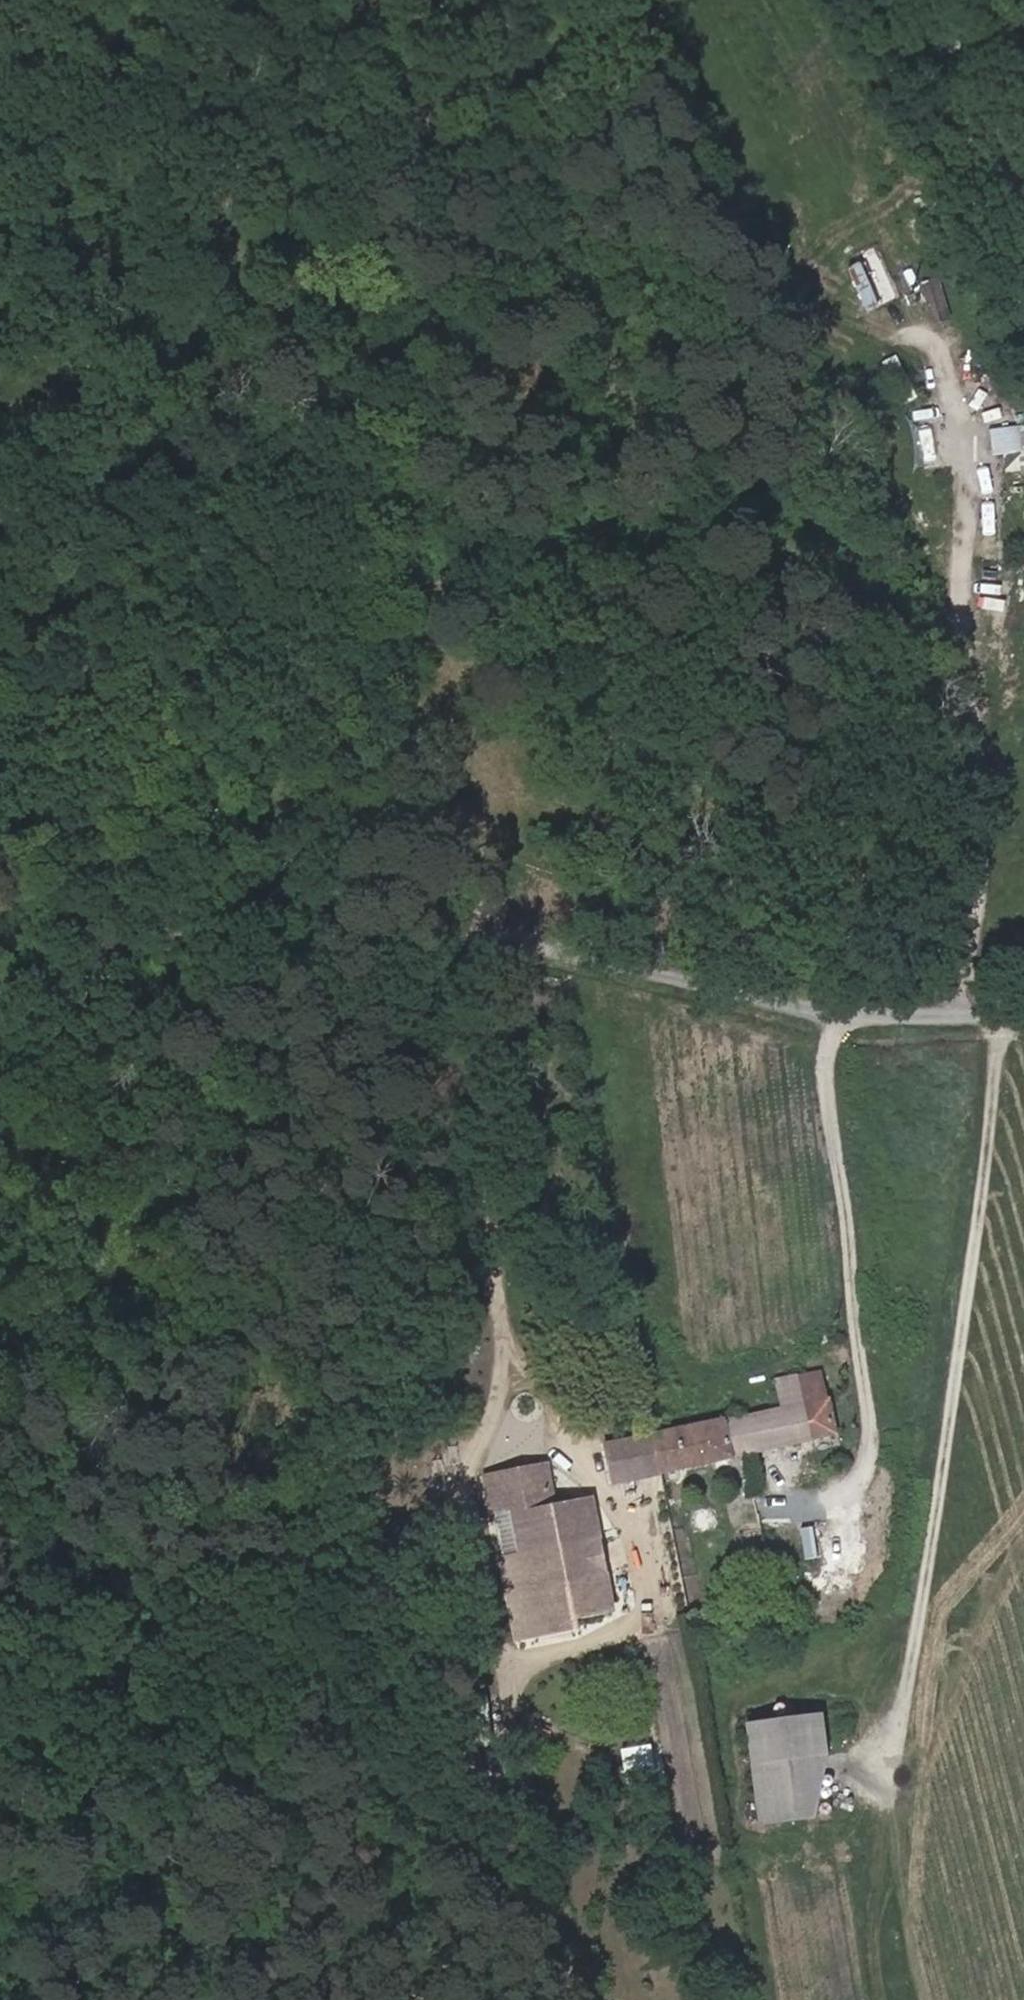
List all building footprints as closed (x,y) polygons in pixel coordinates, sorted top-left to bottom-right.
[(865,309),(895,297),(878,254),(848,266),(865,309)] [(1007,452),(1007,467),(1021,467),(1021,425),(992,425),(992,452),(1007,452)] [(726,1419),(651,1434),(658,1468),(834,1434),(821,1370),(720,1390),(726,1419)] [(616,1613),(593,1495),(544,1504),(537,1467),(486,1477),(493,1509),(514,1505),(523,1551),(503,1555),(520,1642),(579,1631),(577,1621),(616,1613)] [(819,1714),(744,1724),(758,1823),(813,1816),(824,1754),(819,1714)] [(648,1744),(625,1749),(630,1775),(653,1770),(648,1744)]
